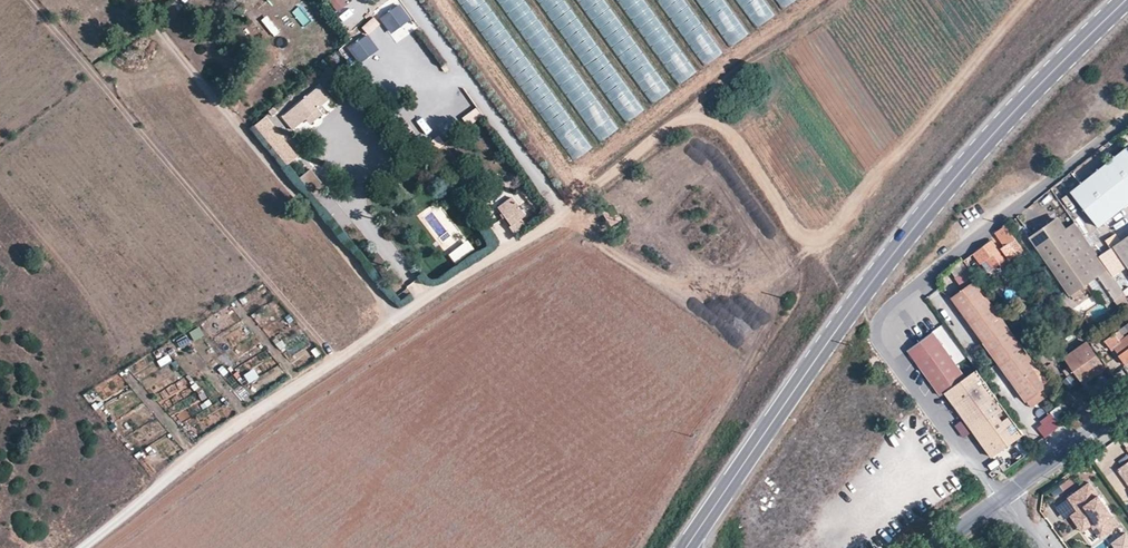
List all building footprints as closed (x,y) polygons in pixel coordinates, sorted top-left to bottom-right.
[(327,1),(337,14),(348,6),(343,0),(328,0),(327,1)] [(496,54),(511,44),(483,0),(462,0),(496,54)] [(508,16),(525,4),(522,0),(497,0),(508,16)] [(399,6),(380,19),(391,35),(411,22),(399,6)] [(266,44),(280,34),(267,16),(252,27),(266,44)] [(731,46),(737,42),(736,40),(744,34),(738,24),(723,34),(731,46)] [(368,35),(349,49),(360,65),(379,51),(368,35)] [(705,64),(720,55),(710,38),(695,47),(705,64)] [(726,75),(734,69),(725,56),(717,63),(726,75)] [(741,99),(747,94),(741,86),(735,91),(741,99)] [(318,88),(281,119),(292,131),(306,120),(310,124),(318,117),(315,112),(329,100),(318,88)] [(476,107),(461,118),(468,127),(483,116),(476,107)] [(267,117),(255,126),(287,166),(299,157),(267,117)] [(569,122),(555,132),(574,160),(588,150),(569,122)] [(436,153),(446,145),(439,135),(429,143),(436,153)] [(1067,194),(1095,229),(1127,203),(1127,157),(1123,150),(1067,194)] [(309,171),(300,179),(306,187),(316,179),(309,171)] [(512,198),(498,209),(510,226),(521,219),(525,216),(512,198)] [(601,212),(607,208),(601,199),(594,203),(601,212)] [(612,205),(607,208),(601,212),(611,228),(622,221),(612,205)] [(521,219),(510,226),(509,228),(514,236),(527,227),(521,219)] [(1108,269),(1074,221),(1063,229),(1056,220),(1033,236),(1073,294),(1097,277),(1108,269)] [(1024,251),(1005,225),(996,232),(1005,245),(999,249),(991,241),(973,253),(981,264),(986,260),(992,269),(998,265),(1002,270),(1008,265),(1004,260),(1006,259),(1002,254),(1005,252),(1011,260),(1024,251)] [(1113,247),(1115,250),(1113,252),(1124,268),(1127,266),(1127,267),(1127,237),(1113,247)] [(453,264),(474,250),(468,241),(447,255),(453,264)] [(41,265),(46,261),(40,254),(35,258),(41,265)] [(987,272),(992,269),(986,260),(981,264),(987,272)] [(1027,279),(1035,273),(1028,264),(1021,270),(1027,279)] [(961,265),(951,271),(960,286),(970,280),(961,265)] [(1127,296),(1108,269),(1097,277),(1116,304),(1127,296)] [(1023,288),(1029,284),(1020,273),(1015,277),(1023,288)] [(959,292),(953,296),(951,298),(1026,400),(1043,388),(1050,383),(974,281),(959,292)] [(189,333),(193,342),(204,338),(200,329),(189,333)] [(1125,339),(1119,331),(1105,341),(1111,351),(1114,349),(1125,364),(1127,362),(1127,336),(1125,339)] [(945,391),(964,377),(931,332),(908,349),(940,394),(945,391)] [(186,337),(176,341),(180,349),(190,344),(186,337)] [(1079,377),(1100,362),(1082,337),(1061,352),(1079,377)] [(964,377),(945,391),(965,419),(974,431),(992,456),(1023,433),(976,369),(964,377)] [(254,370),(243,375),(248,385),(259,379),(254,370)] [(1043,388),(1026,400),(1031,407),(1047,396),(1043,388)] [(1066,415),(1071,411),(1061,397),(1056,401),(1066,415)] [(1053,412),(1043,419),(1048,426),(1058,419),(1053,412)] [(974,431),(965,419),(959,424),(967,436),(974,431)] [(1127,485),(1127,464),(1118,471),(1127,485)] [(1119,524),(1088,483),(1067,499),(1077,512),(1070,517),(1082,533),(1092,526),(1101,538),(1119,524)] [(1126,531),(1112,542),(1116,547),(1127,547),(1127,534),(1126,531)]
